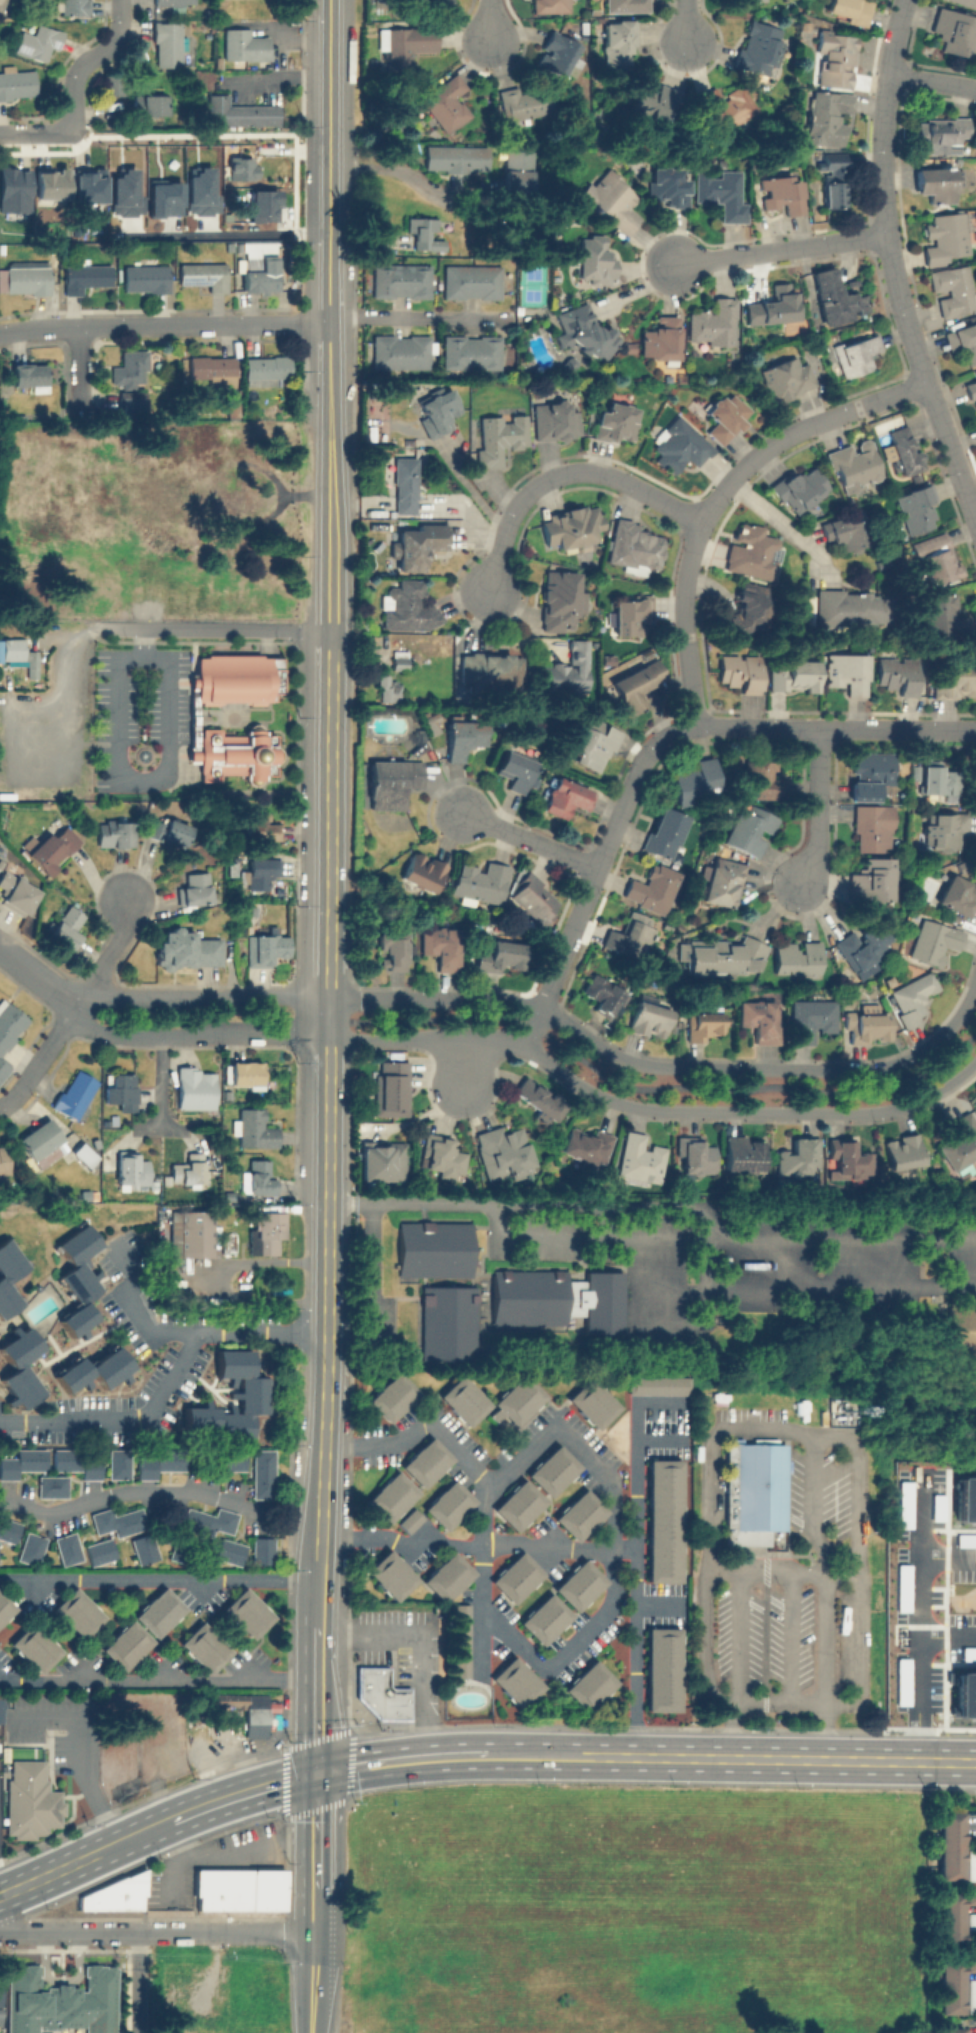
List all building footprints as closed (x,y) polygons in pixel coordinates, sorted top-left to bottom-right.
[(56,10),(56,0),(90,0),(90,13),(62,14),(62,10),(56,10)] [(151,3),(151,0),(194,0),(194,3),(182,3),(182,16),(171,16),(171,3),(151,3)] [(429,16),(429,0),(457,0),(457,16),(429,16)] [(539,4),(539,0),(569,0),(569,16),(530,16),(530,4),(539,4)] [(607,12),(607,0),(649,0),(650,11),(607,12)] [(826,11),(829,0),(870,0),(874,1),(867,27),(844,21),(845,16),(826,11)] [(975,9),(946,0),(975,0),(975,9)] [(937,5),(975,14),(975,27),(968,59),(943,53),(948,35),(931,31),(937,5)] [(785,41),(778,68),(769,65),(766,75),(737,67),(749,18),(781,26),(778,39),(785,41)] [(639,20),(639,46),(631,46),(631,54),(604,53),(604,20),(639,20)] [(365,31),(365,21),(378,21),(378,31),(365,31)] [(180,22),(182,66),(158,67),(157,42),(154,42),(153,23),(180,22)] [(62,32),(56,49),(51,47),(45,62),(14,51),(21,30),(34,34),(38,23),(62,32)] [(860,34),(855,66),(849,65),(848,71),(854,72),(851,91),(821,86),(826,54),(814,52),(818,27),(860,34)] [(581,46),(562,81),(540,69),(545,59),(536,54),(550,28),(581,46)] [(436,33),(436,51),(411,51),(411,74),(384,73),(385,29),(411,29),(411,33),(436,33)] [(272,35),(271,61),(224,61),(224,30),(250,30),(250,35),(272,35)] [(12,100),(0,101),(0,72),(34,69),(36,94),(11,96),(12,100)] [(474,116),(447,137),(418,100),(453,73),(468,92),(460,98),(474,116)] [(125,94),(106,95),(105,75),(124,74),(125,94)] [(660,84),(680,91),(665,128),(630,114),(642,85),(658,91),(660,84)] [(742,84),(759,110),(720,135),(697,99),(715,88),(723,101),(730,97),(727,93),(742,84)] [(516,86),(518,95),(551,87),(557,111),(551,113),(553,121),(542,123),(540,114),(506,122),(498,90),(516,86)] [(854,95),(853,113),(838,112),(837,123),(847,124),(845,146),(808,143),(813,91),(854,95)] [(167,93),(167,114),(125,115),(125,104),(133,104),(133,94),(167,93)] [(280,105),(280,124),(209,124),(209,94),(229,94),(229,105),(280,105)] [(968,117),(969,138),(961,138),(961,145),(950,145),(950,153),(925,154),(924,146),(918,146),(918,122),(925,122),(925,120),(952,119),(952,117),(968,117)] [(485,146),(423,145),(422,171),(485,171),(485,146)] [(530,151),(502,150),(501,194),(529,195),(530,151)] [(848,152),(848,170),(822,169),(822,152),(848,152)] [(253,157),(253,165),(259,165),(259,177),(254,178),(254,180),(234,180),(234,186),(231,186),(231,204),(211,204),(211,185),(219,185),(219,165),(230,165),(230,156),(240,157),(253,157)] [(741,167),(741,206),(749,206),(749,226),(723,226),(723,196),(710,196),(710,203),(695,203),(695,175),(722,175),(722,167),(741,167)] [(953,167),(955,202),(930,203),(929,194),(917,195),(915,168),(953,167)] [(131,168),(132,189),(139,189),(140,201),(132,201),(132,206),(118,206),(118,196),(110,196),(110,176),(115,176),(115,172),(119,172),(119,168),(131,168)] [(687,178),(687,207),(666,206),(666,200),(648,200),(648,168),(676,168),(676,178),(687,178)] [(0,169),(7,169),(7,175),(12,175),(12,172),(27,172),(27,211),(0,211),(0,169)] [(609,169),(640,194),(627,210),(639,219),(626,235),(574,192),(587,175),(597,183),(609,169)] [(148,174),(169,174),(169,171),(177,171),(177,206),(148,206),(148,174)] [(72,173),(88,173),(88,177),(93,177),(93,172),(101,172),(101,206),(72,206),(72,173)] [(847,173),(847,210),(824,210),(824,173),(847,173)] [(34,174),(48,174),(48,178),(54,178),(54,174),(62,174),(62,207),(34,207),(34,174)] [(797,176),(798,214),(784,214),(784,202),(779,202),(779,213),(760,213),(759,177),(797,176)] [(244,197),(261,197),(261,196),(265,196),(265,197),(272,197),(272,207),(270,207),(270,210),(273,210),(273,227),(255,227),(255,229),(243,229),(244,197)] [(966,212),(971,254),(944,257),(945,264),(927,266),(924,247),(934,246),(934,238),(926,239),(924,225),(932,224),(931,216),(966,212)] [(437,219),(437,231),(431,231),(431,239),(445,240),(444,249),(397,248),(398,232),(408,233),(408,218),(437,219)] [(620,257),(619,279),(609,278),(609,285),(587,285),(587,280),(577,279),(578,236),(609,236),(609,257),(620,257)] [(278,255),(278,293),(242,292),(243,255),(278,255)] [(226,262),(226,292),(208,292),(208,285),(181,286),(180,263),(226,262)] [(833,263),(842,293),(856,289),(857,295),(868,292),(874,313),(861,317),(858,306),(847,309),(850,319),(825,326),(809,270),(833,263)] [(111,264),(111,285),(83,286),(83,294),(64,295),(64,284),(66,284),(66,265),(111,264)] [(169,264),(170,292),(149,293),(149,290),(126,291),(125,265),(169,264)] [(430,264),(430,300),(371,299),(371,264),(430,264)] [(502,265),(502,300),(442,300),(442,264),(502,265)] [(967,265),(975,302),(975,310),(943,318),(938,299),(951,296),(949,288),(933,291),(929,274),(967,265)] [(51,266),(52,294),(31,294),(31,292),(7,293),(7,267),(51,266)] [(798,320),(744,323),(743,305),(777,302),(776,293),(797,292),(798,320)] [(739,299),(735,345),(710,343),(711,338),(691,336),(693,311),(707,313),(709,296),(739,299)] [(614,336),(621,340),(608,362),(574,341),(561,347),(554,334),(562,329),(554,313),(587,301),(593,323),(615,329),(614,336)] [(681,315),(681,362),(652,363),(652,357),(638,357),(638,328),(652,328),(652,315),(681,315)] [(945,333),(975,321),(975,363),(968,366),(961,347),(951,350),(945,333)] [(875,371),(842,381),(830,343),(879,328),(887,355),(871,360),(875,371)] [(431,334),(431,370),(371,370),(371,334),(431,334)] [(503,335),(502,370),(443,370),(443,335),(503,335)] [(144,382),(114,384),(113,366),(122,365),(122,350),(147,349),(148,368),(144,368),(144,382)] [(208,355),(208,357),(234,356),(235,385),(212,385),(212,378),(192,379),(191,356),(208,355)] [(276,385),(247,386),(246,358),(272,357),(272,355),(290,355),(291,377),(276,378),(276,385)] [(796,356),(800,365),(810,362),(817,384),(786,394),(787,399),(768,405),(757,368),(796,356)] [(560,367),(568,358),(577,365),(569,374),(560,367)] [(30,362),(31,365),(46,364),(48,392),(31,393),(31,385),(13,386),(12,364),(30,362)] [(730,380),(730,370),(741,370),(741,380),(730,380)] [(962,383),(975,379),(975,402),(975,399),(967,401),(962,383)] [(747,426),(725,451),(704,434),(712,425),(699,414),(725,384),(752,408),(741,421),(747,426)] [(439,385),(443,390),(449,386),(466,411),(449,423),(455,432),(435,445),(419,421),(425,417),(415,401),(439,385)] [(146,390),(146,398),(147,398),(146,418),(119,417),(119,397),(121,397),(121,390),(146,390)] [(640,406),(637,420),(642,421),(637,443),(619,439),(617,446),(590,440),(596,411),(605,413),(608,399),(640,406)] [(224,401),(225,420),(236,419),(236,401),(224,401)] [(569,402),(569,411),(582,410),(583,434),(566,435),(566,440),(534,442),(532,404),(569,402)] [(529,413),(529,445),(526,445),(526,453),(509,453),(509,445),(501,445),(501,467),(474,467),(474,448),(479,448),(479,416),(501,416),(501,420),(510,420),(510,413),(529,413)] [(714,450),(695,470),(687,462),(671,479),(654,463),(661,456),(654,449),(660,442),(654,436),(677,413),(714,450)] [(905,427),(914,454),(921,452),(926,468),(900,477),(885,434),(905,427)] [(867,440),(880,476),(863,482),(865,488),(845,495),(836,469),(831,471),(824,451),(847,443),(852,456),(862,452),(859,443),(867,440)] [(418,458),(417,499),(416,499),(416,514),(396,514),(397,485),(395,485),(395,457),(418,458)] [(814,465),(832,488),(796,515),(785,500),(780,504),(768,487),(793,468),(799,476),(814,465)] [(932,527),(909,536),(892,495),(932,479),(940,501),(934,503),(939,517),(930,521),(932,527)] [(593,530),(596,544),(559,552),(557,544),(542,547),(538,525),(545,523),(544,515),(599,505),(604,528),(593,530)] [(668,539),(660,572),(650,569),(648,578),(625,572),(626,566),(606,561),(617,516),(643,523),(640,533),(668,539)] [(845,516),(847,521),(864,516),(872,544),(838,554),(834,541),(824,544),(818,524),(845,516)] [(762,536),(782,540),(779,555),(769,554),(767,560),(776,562),(773,580),(723,570),(729,538),(734,539),(738,518),(764,523),(762,536)] [(449,523),(449,551),(427,551),(427,573),(396,573),(396,560),(388,560),(388,541),(396,541),(396,529),(415,529),(415,523),(449,523)] [(946,530),(963,575),(931,588),(921,560),(917,561),(910,544),(946,530)] [(876,560),(891,555),(894,567),(879,572),(876,560)] [(588,589),(588,615),(575,615),(575,629),(566,629),(566,614),(564,614),(564,633),(543,633),(543,570),(580,570),(580,589),(588,589)] [(425,579),(425,598),(445,598),(445,631),(392,631),(392,628),(380,628),(380,589),(392,589),(392,579),(425,579)] [(768,619),(766,630),(751,628),(739,637),(715,638),(715,617),(733,611),(741,579),(767,587),(764,599),(773,602),(768,619)] [(893,598),(892,623),(874,622),(874,630),(815,628),(816,588),(844,589),(844,592),(877,593),(876,597),(893,598)] [(954,609),(955,617),(971,616),(972,635),(928,637),(926,595),(958,594),(958,608),(954,609)] [(656,595),(656,620),(645,620),(645,637),(612,637),(611,595),(656,595)] [(22,651),(22,638),(0,639),(0,662),(6,662),(6,665),(25,665),(25,678),(36,678),(36,651),(22,651)] [(590,638),(590,691),(542,691),(542,662),(568,662),(568,638),(590,638)] [(406,650),(391,650),(390,669),(406,669),(406,650)] [(524,658),(524,676),(517,676),(517,691),(459,691),(459,653),(517,654),(517,658),(524,658)] [(868,654),(867,696),(848,695),(848,679),(842,679),(842,685),(827,685),(827,654),(868,654)] [(194,655),(194,703),(246,702),(246,704),(268,704),(268,655),(194,655)] [(737,655),(738,659),(742,658),(742,656),(758,655),(759,692),(738,693),(737,685),(726,686),(726,681),(719,681),(719,656),(737,655)] [(642,699),(624,708),(611,682),(664,656),(674,675),(639,692),(642,699)] [(270,695),(280,695),(279,657),(269,657),(270,695)] [(896,661),(901,661),(901,658),(918,658),(918,695),(900,695),(900,688),(885,688),(885,683),(878,683),(878,657),(896,658),(896,661)] [(818,660),(818,691),(805,691),(805,686),(787,685),(787,690),(766,689),(767,664),(785,665),(785,660),(818,660)] [(975,665),(975,695),(957,695),(957,700),(933,700),(933,683),(942,683),(942,665),(975,665)] [(377,702),(398,702),(398,681),(387,681),(387,675),(378,674),(377,702)] [(437,712),(441,723),(440,723),(442,731),(430,735),(423,717),(437,712)] [(621,732),(612,750),(610,749),(606,757),(604,757),(597,771),(574,760),(576,756),(566,751),(584,714),(621,732)] [(489,721),(489,749),(465,749),(465,761),(449,761),(449,721),(489,721)] [(245,728),(243,737),(218,733),(218,730),(200,727),(195,752),(187,750),(185,761),(201,764),(198,779),(217,783),(219,772),(243,777),(243,778),(261,781),(262,773),(273,775),(278,748),(271,746),(273,734),(245,728)] [(536,764),(523,793),(508,787),(512,778),(496,771),(505,750),(536,764)] [(893,752),(893,784),(879,784),(879,800),(853,799),(854,781),(857,781),(857,771),(854,771),(854,752),(893,752)] [(776,753),(776,769),(773,769),(772,778),(788,779),(788,798),(746,798),(747,753),(776,753)] [(719,796),(679,805),(672,773),(697,767),(695,760),(709,757),(719,796)] [(424,760),(424,787),(406,787),(405,809),(373,809),(372,799),(370,799),(370,760),(424,760)] [(941,761),(941,768),(944,768),(944,771),(959,771),(959,793),(924,793),(924,765),(927,765),(926,761),(941,761)] [(597,791),(589,813),(572,806),(566,822),(541,812),(555,774),(597,791)] [(751,804),(778,818),(770,836),(760,831),(756,838),(765,842),(757,859),(722,842),(739,809),(747,813),(751,804)] [(893,805),(894,831),(890,831),(890,851),(859,851),(858,832),(855,832),(855,806),(893,805)] [(690,818),(677,849),(674,847),(669,859),(642,848),(649,832),(652,833),(663,807),(690,818)] [(283,823),(283,841),(245,841),(245,810),(266,811),(266,823),(283,823)] [(970,812),(969,833),(962,833),(961,852),(932,851),(932,845),(923,844),(924,823),(931,823),(932,811),(970,812)] [(167,812),(192,823),(182,845),(144,828),(150,815),(163,821),(167,812)] [(132,819),(132,848),(113,848),(113,846),(95,846),(95,823),(106,823),(106,819),(132,819)] [(67,824),(83,843),(68,857),(64,851),(50,863),(55,869),(46,877),(25,852),(47,833),(51,838),(67,824)] [(424,858),(431,861),(432,859),(446,865),(444,868),(445,869),(435,892),(401,877),(413,851),(424,857),(424,858)] [(747,863),(736,911),(702,903),(713,855),(747,863)] [(283,858),(283,878),(270,878),(270,892),(246,892),(246,857),(283,858)] [(893,858),(893,899),(850,899),(850,874),(858,874),(858,868),(864,868),(864,858),(893,858)] [(237,862),(237,877),(224,877),(224,862),(237,862)] [(509,867),(500,904),(453,893),(457,875),(459,876),(462,864),(479,868),(478,871),(485,873),(488,862),(509,867)] [(679,874),(664,915),(638,905),(639,902),(624,897),(632,878),(646,884),(648,878),(647,877),(652,863),(679,874)] [(561,902),(539,925),(512,898),(520,890),(511,881),(526,867),(561,902)] [(7,892),(0,888),(0,872),(2,869),(39,892),(24,917),(1,903),(7,892)] [(211,873),(211,903),(177,903),(177,887),(186,887),(186,873),(211,873)] [(950,877),(975,892),(975,895),(961,920),(934,903),(950,877)] [(83,938),(75,950),(45,930),(65,901),(85,914),(74,932),(83,938)] [(654,930),(648,945),(645,944),(639,960),(602,945),(609,930),(619,934),(629,910),(650,919),(647,927),(654,930)] [(965,932),(959,951),(941,946),(938,956),(947,959),(944,969),(909,958),(922,918),(965,932)] [(160,931),(168,931),(168,929),(171,926),(176,926),(179,928),(179,931),(192,931),(192,939),(218,938),(218,965),(192,965),(189,967),(182,967),(179,965),(176,965),(176,967),(170,967),(170,968),(167,971),(162,971),(159,968),(159,964),(154,964),(153,951),(155,951),(155,942),(160,942),(160,931)] [(454,928),(455,965),(454,965),(454,971),(435,971),(435,964),(434,964),(434,954),(418,954),(418,928),(433,928),(436,926),(441,926),(443,928),(454,928)] [(852,931),(859,942),(873,933),(885,951),(855,972),(835,942),(852,931)] [(403,933),(403,970),(386,970),(386,966),(378,966),(378,958),(385,958),(385,953),(381,953),(381,950),(376,950),(376,944),(375,944),(375,932),(403,933)] [(275,933),(275,936),(286,936),(286,956),(283,956),(281,957),(276,957),(274,956),(268,956),(268,966),(244,966),(244,935),(268,935),(268,933),(275,933)] [(746,935),(769,947),(757,971),(711,969),(710,978),(688,977),(690,943),(741,945),(746,935)] [(523,944),(519,969),(506,967),(506,965),(498,964),(497,973),(472,970),(475,949),(484,950),(486,939),(523,944)] [(795,949),(803,949),(803,942),(820,942),(820,972),(775,972),(775,942),(795,942),(795,949)] [(625,991),(609,1019),(594,1010),(600,1000),(581,989),(591,971),(625,991)] [(939,989),(930,994),(929,992),(923,995),(926,1001),(922,1003),(926,1012),(918,1016),(921,1021),(905,1029),(898,1015),(902,1013),(890,992),(930,971),(939,989)] [(14,1069),(0,1087),(0,995),(31,1019),(1,1059),(14,1069)] [(672,1008),(664,1042),(652,1039),(654,1031),(649,1029),(648,1036),(627,1031),(636,999),(672,1008)] [(837,999),(836,1034),(816,1034),(815,1047),(786,1047),(787,999),(837,999)] [(779,1024),(779,1043),(754,1043),(754,1026),(749,1026),(749,1027),(740,1027),(739,1002),(775,1002),(775,1024),(779,1024)] [(723,1012),(723,1035),(708,1035),(708,1045),(685,1044),(685,1012),(723,1012)] [(889,1015),(890,1041),(877,1042),(876,1036),(865,1036),(865,1042),(854,1042),(853,1036),(848,1037),(847,1017),(889,1015)] [(412,1060),(412,1120),(372,1119),(372,1073),(377,1073),(377,1060),(412,1060)] [(264,1085),(264,1094),(247,1094),(247,1084),(230,1084),(230,1061),(264,1061),(264,1085)] [(216,1073),(216,1112),(176,1111),(177,1066),(202,1066),(202,1073),(216,1073)] [(98,1083),(74,1127),(50,1114),(74,1069),(98,1083)] [(140,1073),(140,1105),(101,1104),(101,1085),(109,1085),(109,1073),(140,1073)] [(572,1103),(559,1125),(547,1118),(542,1127),(531,1121),(537,1111),(510,1094),(523,1073),(572,1103)] [(223,1100),(223,1091),(233,1091),(232,1100),(223,1100)] [(279,1128),(279,1150),(237,1150),(238,1109),(263,1109),(263,1128),(279,1128)] [(969,1111),(975,1122),(975,1158),(955,1171),(938,1145),(952,1136),(954,1139),(959,1135),(951,1122),(969,1111)] [(60,1136),(31,1156),(19,1139),(47,1119),(60,1136)] [(569,1124),(592,1134),(595,1129),(615,1137),(606,1160),(596,1156),(592,1165),(558,1151),(569,1124)] [(500,1126),(503,1134),(519,1128),(534,1166),(523,1170),(524,1172),(510,1177),(509,1173),(488,1181),(476,1150),(479,1149),(474,1136),(500,1126)] [(467,1152),(464,1174),(457,1173),(456,1179),(439,1177),(440,1171),(427,1169),(428,1159),(423,1158),(427,1131),(451,1135),(449,1149),(467,1152)] [(642,1153),(651,1155),(653,1145),(666,1148),(659,1185),(616,1177),(625,1131),(646,1135),(642,1153)] [(918,1131),(925,1162),(890,1170),(883,1141),(894,1138),(895,1141),(899,1140),(898,1136),(918,1131)] [(718,1148),(716,1175),(683,1172),(684,1156),(672,1155),(674,1135),(701,1137),(700,1147),(718,1148)] [(760,1143),(760,1171),(722,1170),(723,1136),(745,1136),(745,1142),(760,1143)] [(820,1138),(818,1170),(810,1169),(809,1179),(775,1177),(776,1151),(787,1152),(788,1136),(820,1138)] [(871,1150),(871,1173),(863,1173),(863,1180),(853,1180),(853,1173),(836,1174),(835,1156),(828,1156),(828,1138),(855,1138),(855,1150),(871,1150)] [(407,1140),(407,1183),(360,1183),(360,1140),(407,1140)] [(86,1168),(96,1157),(79,1142),(69,1152),(86,1168)] [(5,1186),(0,1186),(0,1146),(12,1146),(12,1177),(5,1177),(5,1186)] [(151,1160),(151,1186),(115,1186),(115,1151),(139,1151),(139,1160),(151,1160)] [(206,1152),(206,1187),(170,1187),(170,1163),(186,1163),(186,1152),(206,1152)] [(273,1159),(273,1177),(280,1177),(280,1197),(240,1197),(240,1171),(249,1171),(249,1159),(273,1159)] [(223,1201),(223,1192),(236,1192),(236,1201),(223,1201)] [(212,1211),(212,1258),(169,1258),(169,1211),(212,1211)] [(284,1212),(284,1239),(276,1239),(277,1253),(247,1253),(247,1227),(254,1227),(254,1212),(284,1212)] [(396,1222),(469,1222),(469,1277),(395,1276),(396,1222)] [(84,1268),(90,1275),(98,1269),(101,1273),(92,1280),(99,1290),(83,1302),(95,1319),(81,1329),(86,1336),(81,1340),(77,1333),(70,1338),(57,1321),(78,1305),(57,1276),(72,1266),(56,1244),(85,1223),(101,1245),(84,1258),(89,1265),(84,1268)] [(21,1304),(0,1319),(0,1276),(0,1241),(6,1237),(27,1268),(6,1283),(21,1304)] [(490,1270),(564,1271),(563,1325),(490,1324),(490,1270)] [(474,1287),(473,1360),(419,1359),(420,1286),(474,1287)] [(11,1397),(0,1382),(0,1378),(12,1369),(0,1352),(0,1346),(13,1336),(8,1329),(12,1326),(18,1333),(25,1327),(41,1349),(20,1364),(42,1393),(19,1409),(14,1402),(8,1406),(4,1401),(11,1397)] [(116,1346),(132,1369),(125,1374),(129,1380),(124,1384),(120,1378),(102,1391),(91,1375),(85,1379),(90,1386),(85,1390),(80,1383),(66,1394),(54,1376),(79,1357),(87,1368),(116,1346)] [(251,1350),(251,1377),(266,1377),(265,1414),(252,1414),(251,1441),(216,1440),(216,1429),(183,1429),(183,1408),(201,1408),(201,1397),(208,1397),(208,1408),(217,1408),(217,1413),(227,1413),(227,1403),(233,1403),(233,1413),(238,1413),(238,1398),(229,1398),(229,1392),(238,1392),(238,1377),(234,1377),(234,1387),(228,1386),(228,1377),(216,1377),(217,1350),(251,1350)] [(420,1395),(390,1426),(366,1402),(396,1371),(420,1395)] [(622,1408),(598,1432),(564,1399),(587,1374),(622,1408)] [(491,1405),(468,1428),(439,1397),(462,1375),(491,1405)] [(691,1375),(691,1397),(628,1397),(628,1375),(691,1375)] [(549,1396),(515,1428),(496,1408),(529,1376),(549,1396)] [(454,1459),(426,1489),(402,1467),(430,1437),(454,1459)] [(776,1438),(723,1437),(721,1544),(767,1545),(767,1542),(782,1542),(783,1472),(789,1472),(789,1460),(783,1460),(784,1444),(775,1444),(776,1438)] [(580,1464),(550,1497),(527,1475),(557,1443),(580,1464)] [(98,1479),(78,1479),(79,1470),(49,1470),(50,1448),(80,1449),(80,1457),(98,1457),(98,1479)] [(15,1479),(15,1470),(44,1471),(44,1449),(14,1449),(14,1457),(0,1457),(0,1479),(15,1479)] [(127,1478),(106,1478),(106,1449),(127,1449),(127,1478)] [(134,1479),(154,1479),(154,1470),(183,1471),(183,1449),(153,1449),(153,1457),(134,1457),(134,1479)] [(216,1449),(243,1449),(243,1470),(217,1470),(216,1449)] [(250,1449),(272,1449),(272,1498),(250,1498),(250,1449)] [(683,1460),(683,1585),(647,1585),(647,1460),(683,1460)] [(418,1491),(387,1522),(367,1502),(397,1471),(418,1491)] [(975,1474),(975,1522),(957,1522),(958,1478),(975,1478),(975,1474)] [(35,1476),(65,1475),(65,1497),(35,1497),(35,1476)] [(478,1501),(447,1535),(423,1512),(454,1479),(478,1501)] [(546,1502),(514,1534),(491,1511),(523,1479),(546,1502)] [(610,1516),(574,1548),(550,1521),(586,1489),(610,1516)] [(87,1513),(108,1507),(111,1515),(139,1507),(145,1527),(114,1537),(111,1529),(94,1534),(87,1513)] [(236,1513),(215,1507),(212,1515),(184,1507),(178,1528),(210,1537),(212,1529),(230,1534),(236,1513)] [(425,1519),(408,1537),(396,1526),(413,1508),(425,1519)] [(12,1544),(0,1540),(0,1517),(19,1523),(12,1544)] [(24,1531),(44,1538),(35,1566),(15,1559),(24,1531)] [(52,1538),(72,1531),(81,1560),(60,1566),(52,1538)] [(129,1539),(149,1532),(157,1558),(137,1565),(129,1539)] [(82,1545),(108,1537),(115,1558),(89,1566),(82,1545)] [(173,1537),(198,1546),(192,1566),(166,1558),(173,1537)] [(219,1537),(244,1545),(237,1566),(212,1558),(219,1537)] [(250,1537),(271,1537),(271,1564),(250,1564),(250,1537)] [(547,1575),(512,1609),(488,1584),(522,1550),(547,1575)] [(416,1580),(394,1601),(367,1571),(389,1551),(416,1580)] [(474,1574),(443,1604),(422,1581),(453,1552),(474,1574)] [(610,1583),(578,1614),(554,1590),(585,1558),(610,1583)] [(103,1616),(81,1638),(51,1608),(73,1586),(103,1616)] [(184,1607),(154,1637),(132,1615),(162,1586),(184,1607)] [(272,1616),(251,1638),(221,1608),(242,1587),(272,1616)] [(14,1608),(0,1622),(0,1593),(14,1608)] [(542,1646),(520,1622),(549,1596),(571,1620),(542,1646)] [(151,1640),(120,1671),(99,1649),(130,1619),(151,1640)] [(60,1650),(38,1672),(8,1643),(30,1621),(60,1650)] [(230,1651),(208,1673),(178,1643),(200,1621),(230,1651)] [(682,1627),(681,1715),(647,1714),(648,1627),(682,1627)] [(975,1638),(975,1659),(960,1659),(960,1638),(975,1638)] [(545,1685),(519,1710),(489,1679),(515,1654),(545,1685)] [(617,1680),(585,1714),(562,1692),(595,1658),(617,1680)] [(354,1668),(386,1667),(387,1688),(406,1688),(407,1719),(377,1719),(354,1697),(354,1668)] [(974,1670),(975,1670),(975,1724),(975,1718),(955,1718),(956,1674),(968,1674),(968,1671),(974,1671),(974,1670)] [(266,1693),(265,1736),(244,1736),(244,1708),(205,1708),(205,1721),(193,1721),(193,1693),(266,1693)] [(64,1791),(64,1828),(47,1828),(47,1837),(33,1837),(33,1842),(16,1842),(16,1837),(7,1837),(8,1759),(47,1759),(47,1791),(64,1791)] [(962,1812),(963,1881),(937,1880),(938,1813),(962,1812)] [(967,1847),(975,1847),(975,1882),(967,1882),(967,1847)] [(78,1895),(77,1908),(140,1908),(140,1894),(144,1894),(144,1867),(78,1895)] [(193,1869),(281,1869),(281,1909),(196,1908),(196,1896),(193,1896),(193,1869)] [(964,1887),(975,1887),(975,1905),(965,1906),(964,1907),(965,1948),(938,1948),(938,1893),(962,1893),(962,1894),(964,1894),(964,1887)] [(968,1913),(975,1913),(975,1937),(968,1937),(968,1913)] [(964,1954),(975,1954),(975,1972),(965,1972),(965,1967),(962,1968),(963,2015),(940,2015),(938,1960),(964,1960),(964,1954)] [(114,1969),(114,2032),(87,2032),(87,2024),(82,2024),(82,2026),(57,2026),(57,2028),(40,2028),(40,2024),(36,2024),(36,2032),(8,2032),(8,1969),(11,1969),(11,1968),(15,1968),(15,1969),(24,1969),(24,1967),(26,1967),(26,1966),(28,1966),(28,1967),(32,1967),(32,1966),(34,1966),(34,1967),(36,1967),(36,1979),(37,1979),(37,1980),(36,1980),(36,1985),(37,1985),(37,1986),(36,1986),(36,1993),(47,1993),(47,1989),(57,1989),(57,1991),(66,1991),(66,1989),(77,1989),(77,1992),(86,1992),(86,1986),(85,1986),(85,1985),(86,1985),(86,1980),(85,1980),(85,1979),(86,1979),(86,1967),(89,1967),(89,1966),(90,1966),(90,1967),(95,1967),(95,1966),(96,1966),(96,1967),(98,1967),(98,1969),(107,1969),(107,1968),(111,1968),(111,1969),(114,1969)] [(968,1981),(975,1981),(975,2015),(967,2015),(968,1981)]
